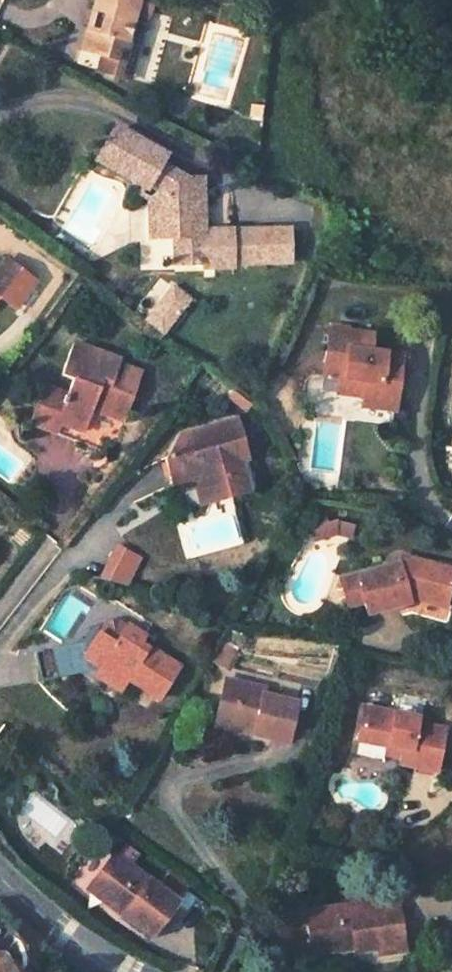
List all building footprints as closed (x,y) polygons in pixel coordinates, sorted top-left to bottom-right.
[(88,44),(126,56),(136,18),(141,0),(100,0),(88,44)] [(126,56),(136,59),(146,21),(136,18),(126,56)] [(162,220),(162,237),(174,237),(174,263),(203,263),(203,267),(232,266),(232,263),(250,263),(250,239),(232,239),(231,232),(204,232),(204,228),(199,228),(199,207),(204,207),(203,179),(187,179),(163,166),(170,154),(135,134),(131,139),(117,131),(100,159),(145,186),(150,189),(152,186),(160,190),(154,201),(154,220),(162,220)] [(149,199),(149,237),(162,237),(162,220),(154,220),(154,201),(160,190),(152,186),(150,189),(145,186),(140,194),(149,199)] [(250,263),(290,262),(289,230),(231,232),(232,239),(250,239),(250,263)] [(16,306),(36,278),(6,255),(0,263),(0,295),(16,306)] [(148,322),(162,333),(189,298),(172,285),(146,320),(148,322)] [(376,333),(329,327),(323,373),(336,374),(354,376),(351,392),(368,394),(367,404),(397,408),(404,351),(374,348),(376,333)] [(133,359),(85,337),(71,370),(78,372),(70,389),(50,379),(33,416),(95,444),(99,435),(101,436),(113,443),(138,391),(121,384),(133,359)] [(147,371),(131,363),(121,384),(138,391),(147,371)] [(336,390),(351,392),(354,376),(336,374),(336,390)] [(95,444),(33,416),(28,426),(90,454),(95,444)] [(211,503),(255,492),(235,418),(183,432),(164,461),(170,481),(193,474),(196,485),(198,492),(206,489),(211,503)] [(193,474),(170,481),(173,492),(196,485),(193,474)] [(202,506),(211,503),(206,489),(198,492),(202,506)] [(318,522),(336,518),(343,506),(340,504),(314,511),(318,522)] [(358,512),(343,506),(336,518),(352,524),(358,512)] [(95,575),(122,590),(139,558),(113,544),(95,575)] [(398,558),(358,569),(367,608),(408,597),(408,590),(415,588),(417,594),(440,601),(450,564),(401,550),(398,558)] [(101,662),(124,674),(130,668),(160,687),(180,656),(155,641),(153,645),(141,637),(146,628),(125,615),(114,633),(96,621),(80,649),(101,662)] [(66,644),(45,647),(51,678),(77,673),(74,658),(68,658),(66,644)] [(124,674),(101,662),(95,671),(118,685),(124,674)] [(263,679),(226,669),(217,708),(255,719),(252,727),(288,737),(297,698),(261,688),(263,679)] [(420,715),(367,704),(359,737),(380,741),(401,745),(399,753),(397,761),(435,769),(442,727),(419,722),(420,715)] [(215,716),(252,727),(255,719),(217,708),(215,716)] [(378,749),(399,753),(401,745),(380,741),(378,749)] [(178,894),(113,847),(93,876),(125,899),(119,908),(151,930),(178,894)] [(87,884),(119,908),(125,899),(93,876),(87,884)] [(403,952),(394,896),(317,910),(320,923),(304,925),(309,947),(348,942),(349,951),(375,947),(377,956),(403,952)] [(302,911),(304,925),(320,923),(317,910),(302,911)] [(26,928),(18,927),(11,931),(4,921),(0,923),(0,965),(4,971),(44,971),(38,959),(41,955),(26,928)] [(309,957),(349,951),(348,942),(309,947),(309,957)]
